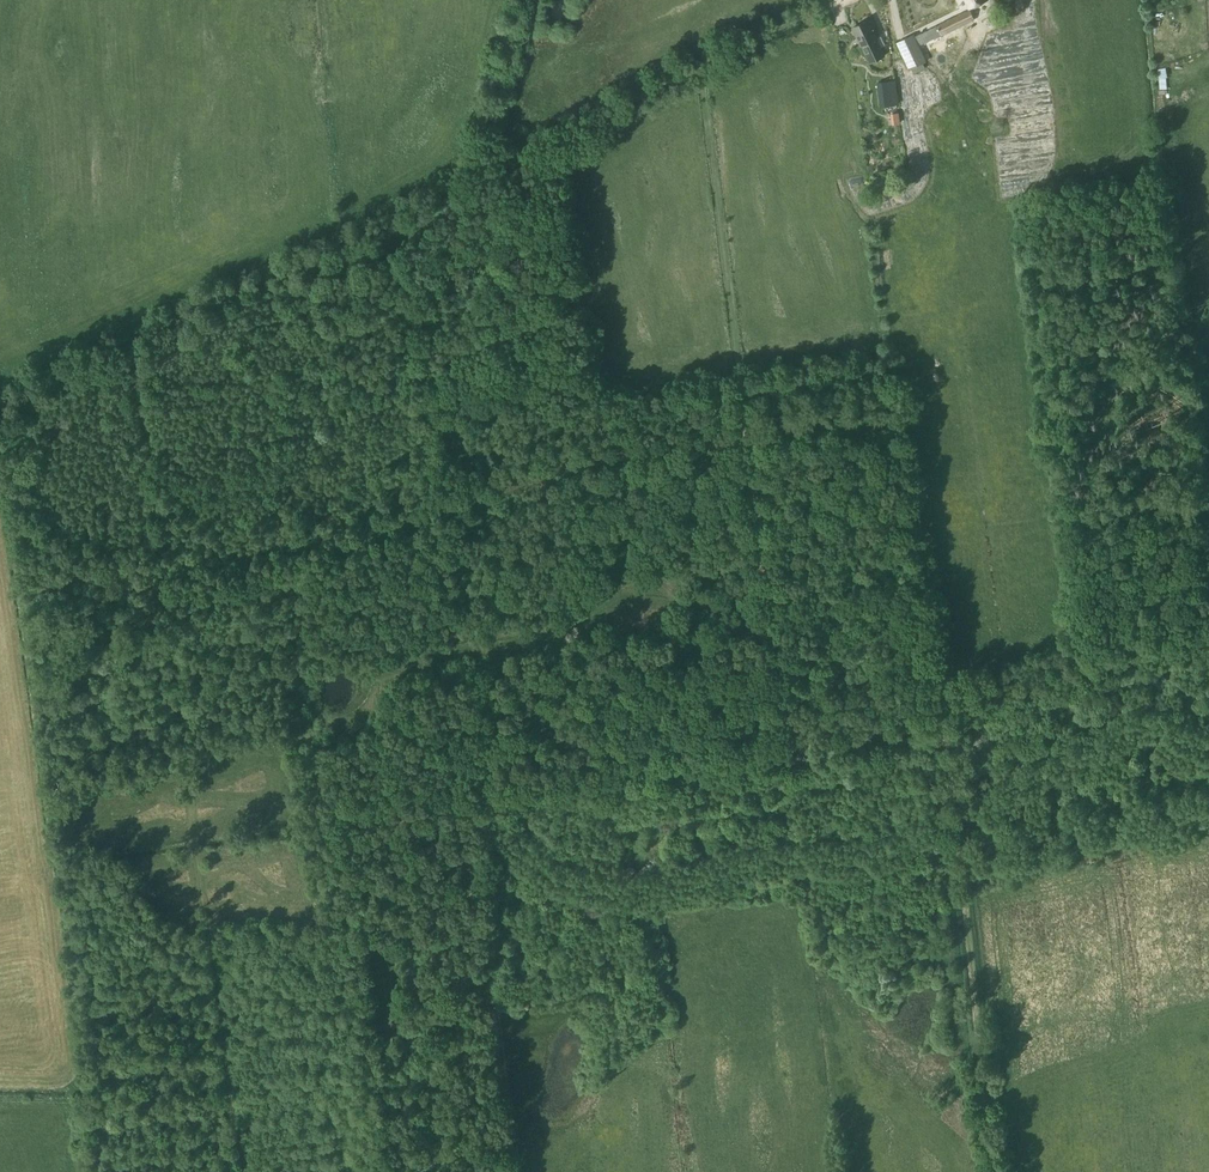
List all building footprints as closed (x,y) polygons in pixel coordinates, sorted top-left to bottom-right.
[(969,9),(987,0),(965,0),(969,9)] [(970,10),(937,26),(942,36),(964,25),(974,20),(970,10)] [(868,20),(852,27),(861,45),(862,47),(864,46),(876,41),(877,40),(876,38),(877,38),(873,30),(875,30),(870,20),(869,20),(868,20)] [(937,26),(897,45),(908,69),(926,60),(919,45),(942,36),(937,26)] [(864,46),(862,47),(870,63),(885,55),(877,40),(876,41),(864,46)] [(897,105),(893,79),(877,81),(881,107),(897,105)]
